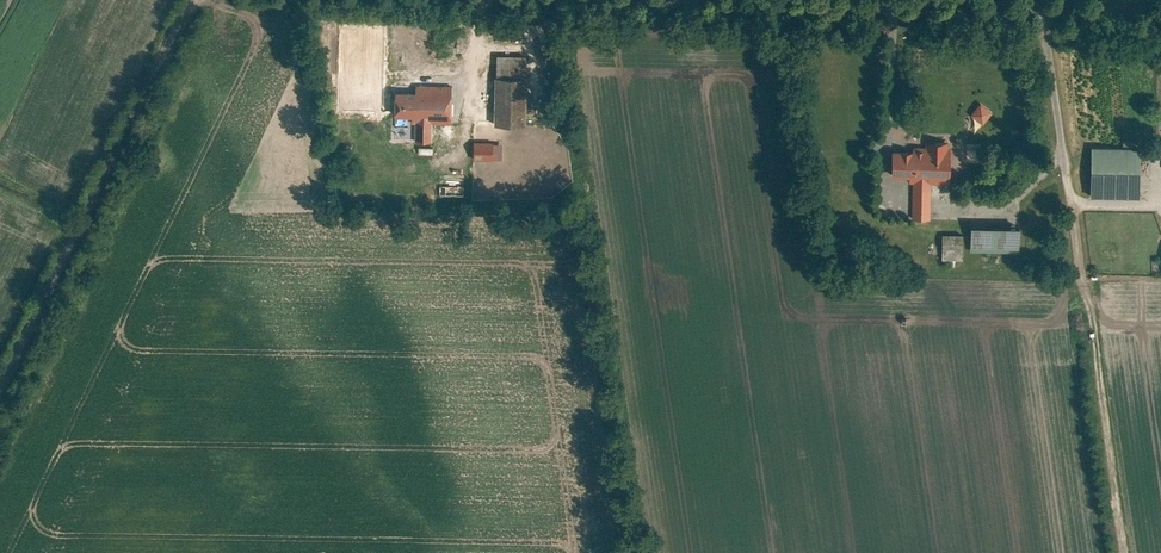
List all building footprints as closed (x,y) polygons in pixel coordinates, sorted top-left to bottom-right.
[(486,46),(483,115),(515,117),(518,47),(486,46)] [(404,118),(403,137),(424,138),(425,117),(441,118),(443,79),(403,78),(403,84),(382,83),(380,117),(404,118)] [(959,105),(973,116),(982,104),(969,93),(959,105)] [(462,134),(461,152),(481,153),(482,135),(462,134)] [(1079,188),(1130,189),(1131,138),(1080,137),(1079,188)] [(924,178),(947,178),(947,145),(943,145),(943,139),(926,139),(926,146),(888,146),(888,173),(904,173),(904,181),(908,181),(908,232),(924,232),(924,178)] [(961,199),(959,247),(1002,248),(1003,200),(961,199)]
